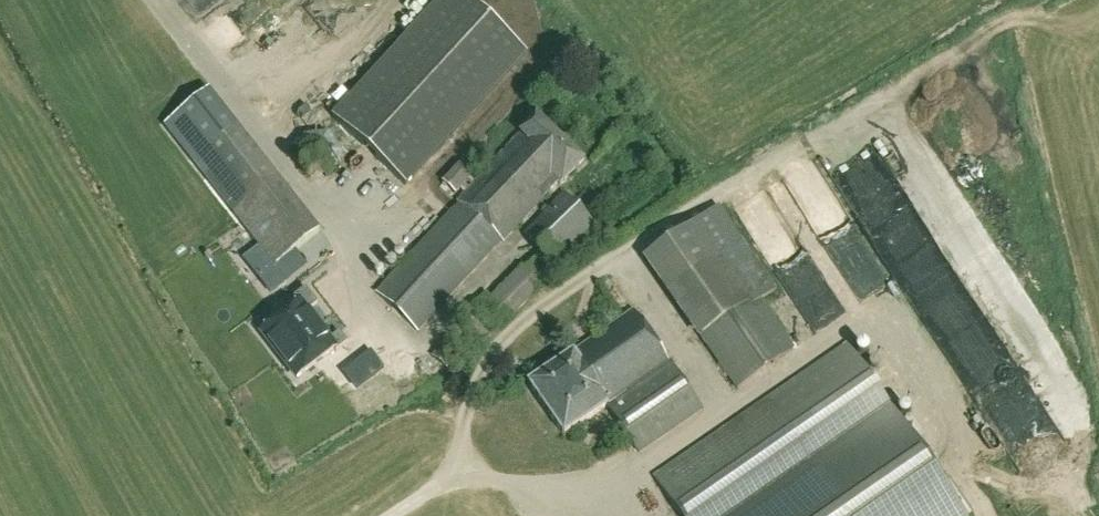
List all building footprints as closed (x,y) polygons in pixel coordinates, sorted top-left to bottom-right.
[(527,54),(468,0),(442,0),(333,118),(406,186),(527,54)] [(561,185),(584,160),(535,115),(473,183),(469,179),(471,176),(460,165),(443,183),(455,194),(458,190),(464,195),(457,203),(458,204),(377,293),(419,331),(502,240),(503,241),(557,182),(561,185)] [(193,160),(275,266),(318,232),(277,179),(235,127),(193,160)] [(763,195),(780,235),(795,229),(804,248),(815,244),(789,183),(763,195)] [(555,265),(592,225),(563,195),(525,234),(542,251),(525,268),(522,266),(490,298),(485,293),(470,308),(492,332),(508,319),(509,321),(535,296),(559,269),(555,265)] [(714,218),(642,267),(692,340),(697,337),(733,390),(784,355),(750,305),(766,294),(714,218)] [(848,249),(873,296),(906,278),(881,232),(848,249)] [(318,307),(305,292),(295,301),(300,308),(266,343),(305,385),(339,350),(340,352),(349,343),(340,333),(331,342),(308,315),(318,307)] [(832,323),(855,308),(849,299),(826,315),(832,323)] [(702,410),(634,312),(574,353),(528,384),(564,436),(606,406),(639,453),(702,410)] [(848,343),(654,478),(680,515),(964,515),(848,343)]
